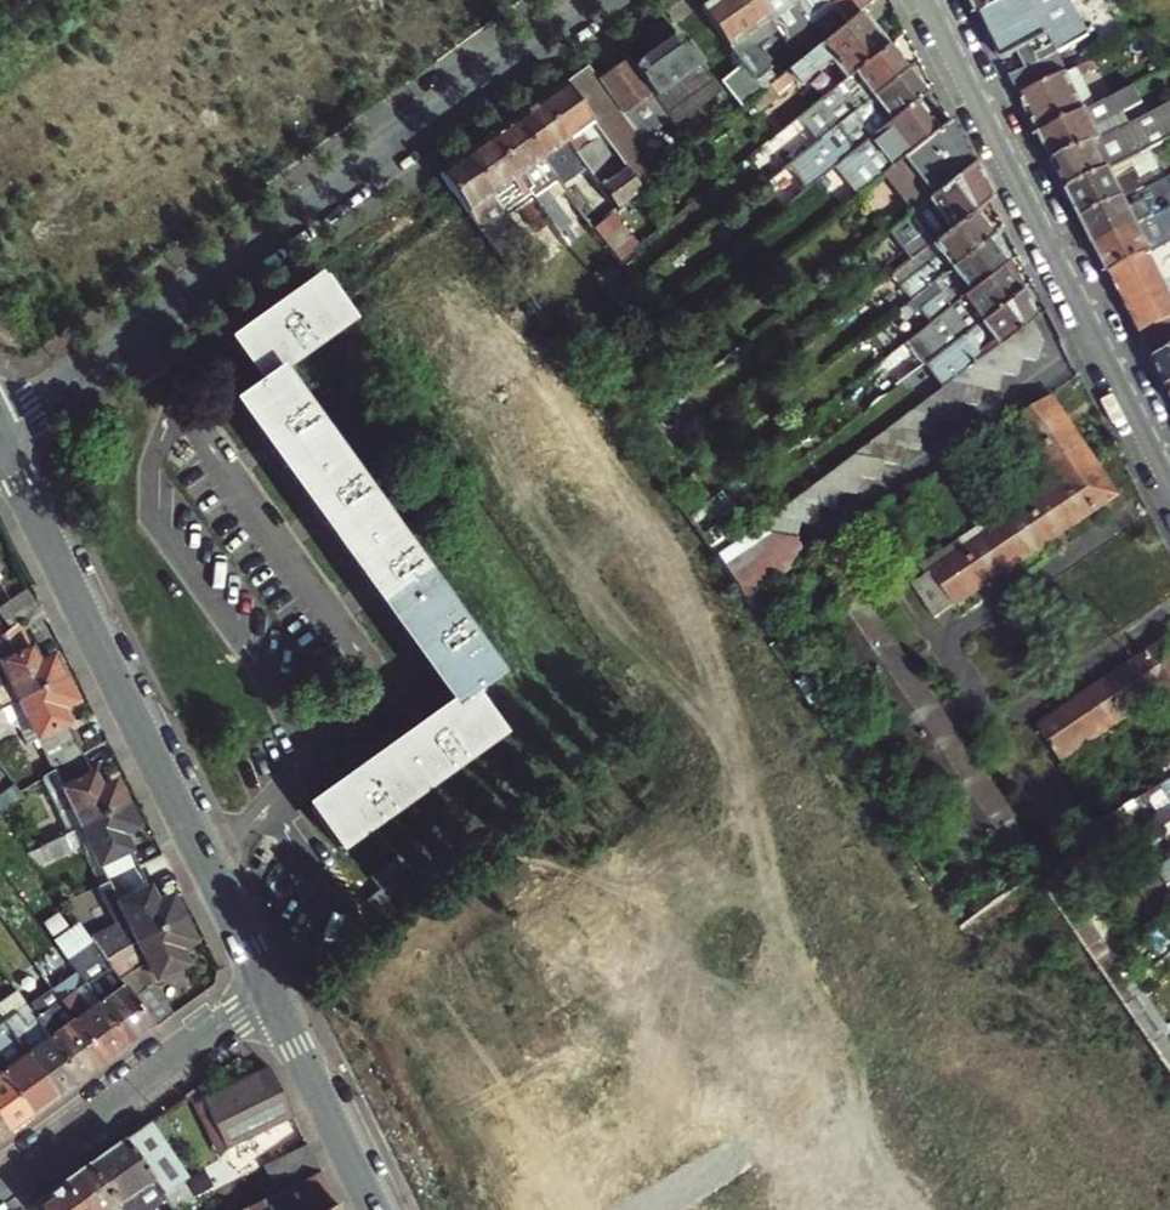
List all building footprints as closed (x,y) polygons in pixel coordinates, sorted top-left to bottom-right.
[(757,0),(709,0),(700,7),(740,61),(755,49),(744,34),(769,16),(757,0)] [(769,16),(800,60),(824,41),(810,22),(805,16),(793,0),(757,0),(769,16)] [(805,16),(827,0),(793,0),(805,16)] [(831,0),(827,0),(805,16),(810,22),(834,5),(831,0)] [(834,5),(847,23),(860,13),(872,3),(870,0),(831,0),(834,5)] [(978,14),(1006,0),(971,0),(978,14)] [(1059,26),(1062,23),(1063,19),(1063,16),(1062,12),(1060,9),(1057,7),(1053,6),(1049,6),(1046,0),(1006,0),(978,14),(1001,59),(1020,50),(1028,66),(1009,76),(1019,96),(1063,74),(1052,53),(1068,45),(1059,26)] [(860,13),(847,23),(824,41),(800,60),(768,86),(781,102),(829,65),(842,81),(886,45),(860,13)] [(634,67),(669,114),(675,123),(676,124),(720,91),(713,82),(680,35),(634,67)] [(886,45),(842,81),(815,102),(834,126),(905,70),(886,45)] [(1104,53),(1095,58),(1099,65),(1107,61),(1104,53)] [(1095,58),(1063,74),(1019,96),(1039,135),(1097,105),(1081,74),(1099,65),(1095,58)] [(628,59),(599,81),(633,127),(649,115),(662,133),(675,123),(669,114),(634,67),(628,59)] [(762,91),(742,64),(718,82),(724,90),(738,110),(762,91)] [(588,66),(564,83),(599,132),(612,149),(640,188),(664,169),(633,127),(599,81),(588,66)] [(853,150),(916,100),(924,94),(905,70),(834,126),(784,166),(803,190),(808,186),(853,150)] [(564,83),(539,102),(586,167),(591,174),(615,208),(640,188),(612,149),(599,132),(564,83)] [(1039,135),(1053,162),(1113,132),(1105,117),(1142,99),(1135,86),(1097,105),(1039,135)] [(881,173),(938,127),(916,100),(853,150),(808,186),(815,197),(845,173),(843,170),(859,158),(874,178),(881,173)] [(586,167),(539,102),(514,120),(562,186),(586,167)] [(1067,190),(1111,168),(1131,158),(1154,146),(1169,138),(1169,102),(1113,132),(1053,162),(1067,190)] [(949,118),(938,127),(881,173),(911,212),(972,164),(949,118)] [(514,120),(489,137),(533,198),(550,223),(567,246),(591,227),(575,205),(558,217),(545,199),(562,186),(514,120)] [(533,198),(489,137),(465,155),(508,216),(533,198)] [(1131,158),(1111,168),(1116,178),(1136,168),(1141,177),(1164,166),(1154,146),(1131,158)] [(440,173),(484,233),(508,216),(465,155),(440,173)] [(990,198),(972,164),(911,212),(888,231),(910,259),(931,244),(973,210),(990,198)] [(1067,190),(1081,219),(1157,180),(1168,175),(1164,166),(1141,177),(1136,168),(1116,178),(1111,168),(1067,190)] [(1095,246),(1169,208),(1169,199),(1167,201),(1157,180),(1081,219),(1095,246)] [(598,224),(623,258),(644,242),(619,208),(598,224)] [(1109,273),(1169,242),(1169,208),(1095,246),(1109,273)] [(973,210),(931,244),(939,254),(900,286),(910,299),(932,282),(992,234),(973,210)] [(567,246),(550,223),(540,230),(557,254),(567,246)] [(1006,262),(992,234),(932,282),(945,299),(951,306),(1006,262)] [(1109,273),(1122,301),(1169,277),(1169,242),(1109,273)] [(536,255),(513,272),(521,282),(544,266),(536,255)] [(1019,289),(1006,262),(951,306),(946,309),(952,317),(959,325),(978,310),(985,318),(1019,289)] [(1122,301),(1139,334),(1169,318),(1169,277),(1122,301)] [(349,319),(321,279),(234,342),(262,383),(238,399),(456,703),(311,808),(339,848),(499,733),(471,693),(496,675),(278,371),(349,319)] [(1032,318),(1019,289),(985,318),(966,334),(949,348),(965,369),(969,366),(989,351),(1031,320),(1032,318)] [(917,308),(910,299),(895,311),(902,320),(917,308)] [(945,299),(936,306),(942,313),(946,309),(951,306),(945,299)] [(942,313),(936,306),(924,316),(929,323),(933,321),(938,316),(942,313)] [(952,317),(946,309),(942,313),(938,316),(944,324),(952,317)] [(966,334),(985,318),(978,310),(959,325),(966,334)] [(944,324),(938,316),(933,321),(939,328),(944,324)] [(1139,334),(1166,388),(1169,386),(1169,318),(1139,334)] [(989,351),(1020,357),(1037,360),(1041,344),(1031,320),(989,351)] [(939,328),(933,321),(929,323),(927,325),(933,332),(939,328)] [(937,338),(933,332),(927,325),(911,339),(921,351),(937,338)] [(969,366),(999,372),(1017,375),(1020,357),(989,351),(969,366)] [(947,360),(942,353),(923,368),(928,375),(947,360)] [(996,390),(999,372),(969,366),(965,369),(948,382),(980,387),(996,390)] [(977,405),(980,387),(948,382),(928,397),(960,402),(977,405)] [(1051,396),(1017,419),(1028,435),(1038,451),(1073,428),(1051,396)] [(908,412),(940,417),(957,420),(960,402),(928,397),(908,412)] [(888,427),(919,433),(938,436),(940,417),(908,412),(888,427)] [(1028,435),(1017,419),(986,439),(1008,472),(1029,458),(1019,442),(1028,435)] [(916,451),(919,433),(888,427),(867,443),(900,448),(916,451)] [(1095,462),(1073,428),(1038,451),(1060,484),(1061,485),(1095,462)] [(1038,451),(1028,435),(1019,442),(1029,458),(1038,451)] [(847,458),(883,464),(897,466),(900,448),(867,443),(847,458)] [(880,479),(883,464),(847,458),(830,471),(858,476),(880,479)] [(1061,485),(1082,518),(1116,495),(1095,462),(1061,485)] [(854,493),(858,476),(830,471),(810,486),(838,491),(854,493)] [(1052,538),(1082,518),(1061,485),(1060,484),(1029,504),(1052,538)] [(835,509),(838,491),(810,486),(790,501),(816,506),(835,509)] [(1029,504),(1024,496),(1007,507),(1012,516),(1029,504)] [(772,514),(800,519),(813,522),(816,506),(790,501),(772,514)] [(996,526),(1019,560),(1052,538),(1029,504),(1012,516),(996,526)] [(796,536),(800,519),(772,514),(754,528),(796,536)] [(1019,560),(996,526),(990,518),(958,540),(964,548),(986,582),(1019,560)] [(812,555),(796,536),(754,528),(717,556),(747,598),(812,555)] [(964,548),(958,540),(919,566),(924,575),(930,570),(964,548)] [(964,548),(930,570),(954,604),(986,582),(964,548)] [(954,604),(930,570),(924,575),(912,582),(935,617),(954,604)] [(32,587),(0,610),(0,614),(10,628),(18,623),(41,606),(32,587)] [(881,624),(859,591),(816,619),(839,653),(847,648),(881,624)] [(18,623),(10,628),(6,631),(0,636),(0,689),(2,693),(0,693),(0,710),(64,679),(53,656),(37,663),(18,623)] [(903,656),(881,624),(847,648),(869,679),(903,656)] [(1134,662),(1157,695),(1157,696),(1169,687),(1169,641),(1169,639),(1134,662)] [(791,641),(775,652),(782,663),(798,652),(791,641)] [(903,656),(869,679),(891,712),(926,689),(903,656)] [(1134,662),(1104,682),(1126,716),(1157,695),(1134,662)] [(6,725),(19,728),(27,744),(38,739),(54,772),(83,755),(60,709),(75,701),(64,679),(0,710),(0,728),(6,725)] [(1069,705),(1091,739),(1126,716),(1104,682),(1069,705)] [(1157,696),(1169,714),(1169,687),(1157,696)] [(926,689),(891,712),(913,744),(947,721),(926,689)] [(814,691),(806,698),(815,712),(824,705),(814,691)] [(1091,739),(1069,705),(1037,727),(1060,761),(1091,739)] [(828,717),(823,721),(841,747),(847,743),(828,717)] [(947,721),(913,744),(936,777),(970,754),(947,721)] [(853,753),(847,743),(841,747),(848,758),(853,753)] [(970,754),(936,777),(958,808),(991,785),(970,754)] [(100,790),(83,755),(54,772),(42,779),(60,815),(72,810),(78,822),(71,826),(73,831),(126,806),(115,783),(100,790)] [(991,785),(958,808),(980,841),(1014,819),(991,785)] [(884,791),(874,797),(883,809),(892,802),(884,791)] [(137,828),(126,806),(73,831),(76,837),(84,833),(100,865),(108,881),(138,866),(122,835),(137,828)] [(57,824),(19,842),(27,854),(63,836),(57,824)] [(84,833),(76,837),(92,869),(100,865),(84,833)] [(70,851),(63,836),(27,854),(36,867),(70,851)] [(108,881),(97,886),(115,924),(87,938),(102,958),(103,959),(182,920),(171,898),(157,905),(138,866),(108,881)] [(193,943),(182,920),(103,959),(153,1029),(173,1015),(151,984),(186,966),(179,950),(193,943)] [(153,1029),(103,959),(102,958),(77,976),(129,1047),(153,1029)] [(77,976),(53,993),(104,1065),(129,1047),(77,976)] [(53,993),(28,1011),(79,1083),(104,1065),(53,993)] [(4,1029),(11,1038),(56,1100),(79,1083),(28,1011),(4,1029)] [(11,1038),(2,1045),(0,1042),(0,1075),(31,1118),(32,1117),(56,1100),(11,1038)] [(292,1117),(268,1068),(203,1102),(229,1150),(292,1117)] [(31,1118),(0,1075),(0,1125),(8,1135),(31,1118)] [(157,1188),(181,1175),(144,1125),(123,1141),(152,1181),(157,1188)] [(152,1181),(123,1141),(122,1141),(87,1167),(116,1207),(134,1194),(140,1196),(150,1189),(149,1183),(152,1181)] [(306,1145),(264,1165),(277,1194),(320,1173),(306,1145)] [(116,1207),(87,1167),(86,1168),(62,1185),(81,1209),(118,1209),(116,1207)] [(277,1194),(244,1209),(326,1209),(335,1205),(320,1173),(277,1194)] [(193,1202),(180,1184),(184,1181),(181,1175),(157,1188),(173,1209),(179,1209),(193,1202)] [(62,1185),(36,1204),(41,1209),(81,1209),(62,1185)]
